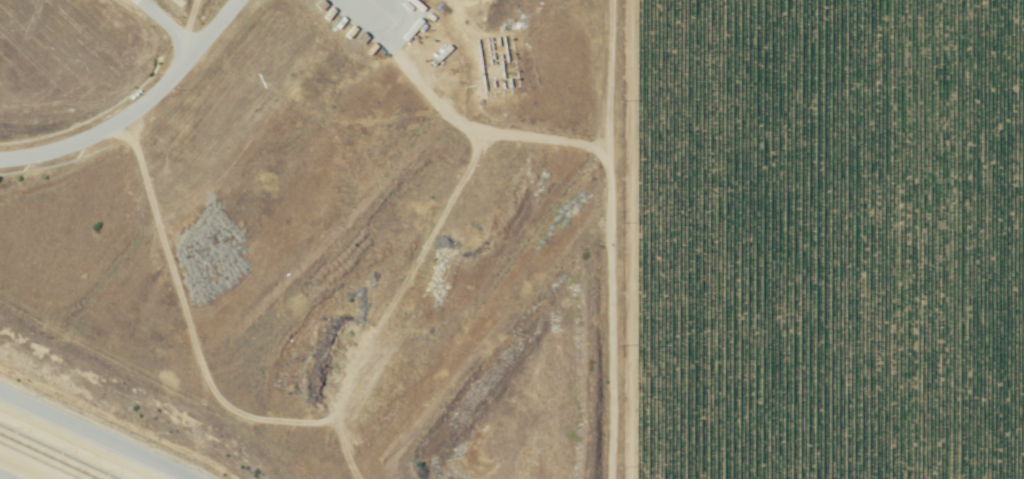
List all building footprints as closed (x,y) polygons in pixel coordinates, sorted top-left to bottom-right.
[(326,18),(307,0),(297,0),(322,22),(326,18)]
